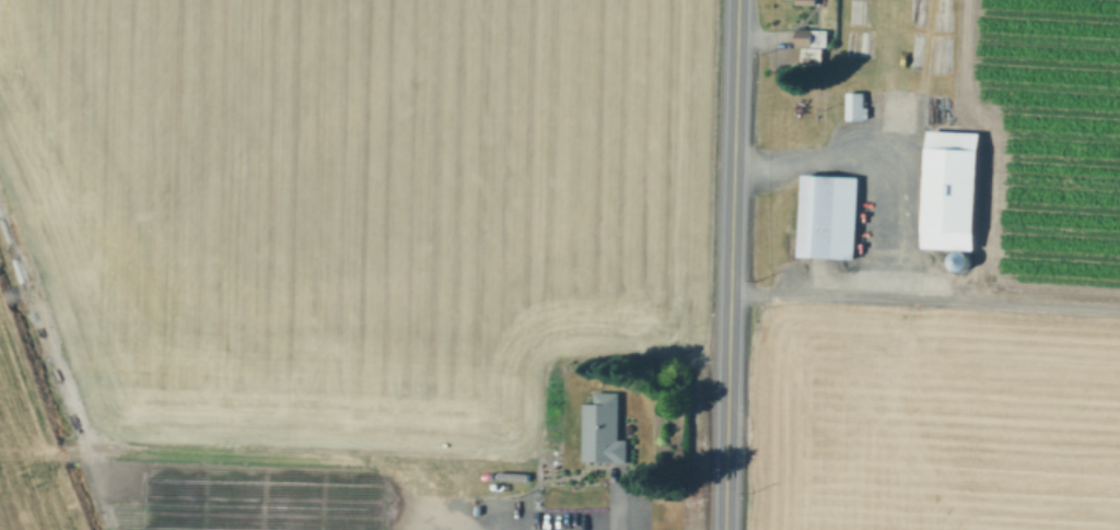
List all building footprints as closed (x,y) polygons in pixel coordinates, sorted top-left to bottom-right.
[(798,28),(829,31),(829,47),(797,46),(798,28)] [(803,64),(804,49),(826,50),(825,66),(803,64)] [(850,93),(866,93),(865,120),(848,120),(850,93)] [(917,96),(924,98),(920,119),(913,118),(917,96)] [(932,130),(985,132),(980,251),(926,248),(932,130)] [(806,175),(860,177),(856,259),(803,257),(806,175)] [(959,271),(965,273),(970,271),(973,267),(973,261),(971,256),(967,254),(962,254),(958,256),(955,259),(955,263),(956,268),(959,271)] [(621,396),(621,440),(629,440),(629,462),(585,462),(585,405),(599,405),(599,396),(621,396)]
